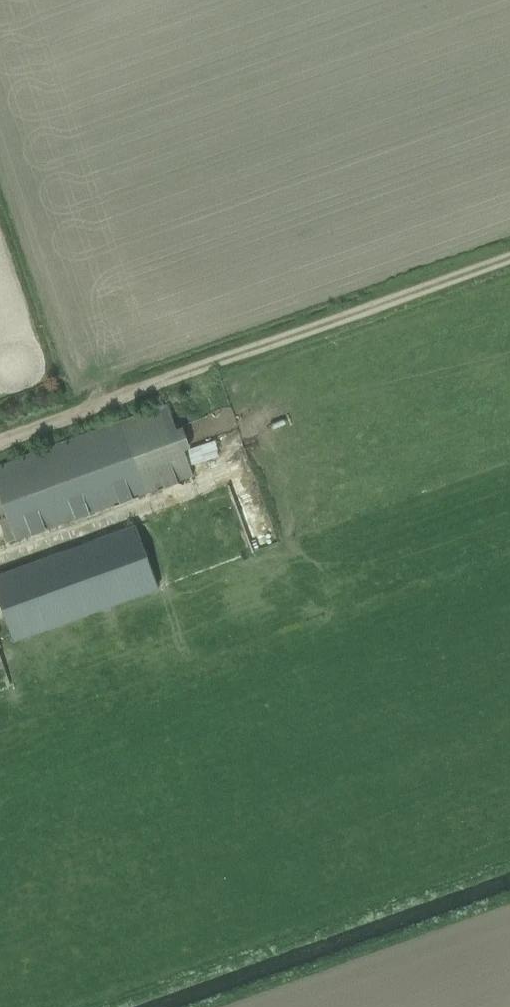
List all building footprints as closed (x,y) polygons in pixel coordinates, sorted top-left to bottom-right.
[(0,524),(7,544),(15,541),(15,542),(188,479),(194,477),(185,451),(191,449),(184,428),(176,430),(175,429),(168,407),(163,409),(0,467),(0,524)] [(14,643),(159,590),(136,526),(0,575),(0,603),(14,643)]
